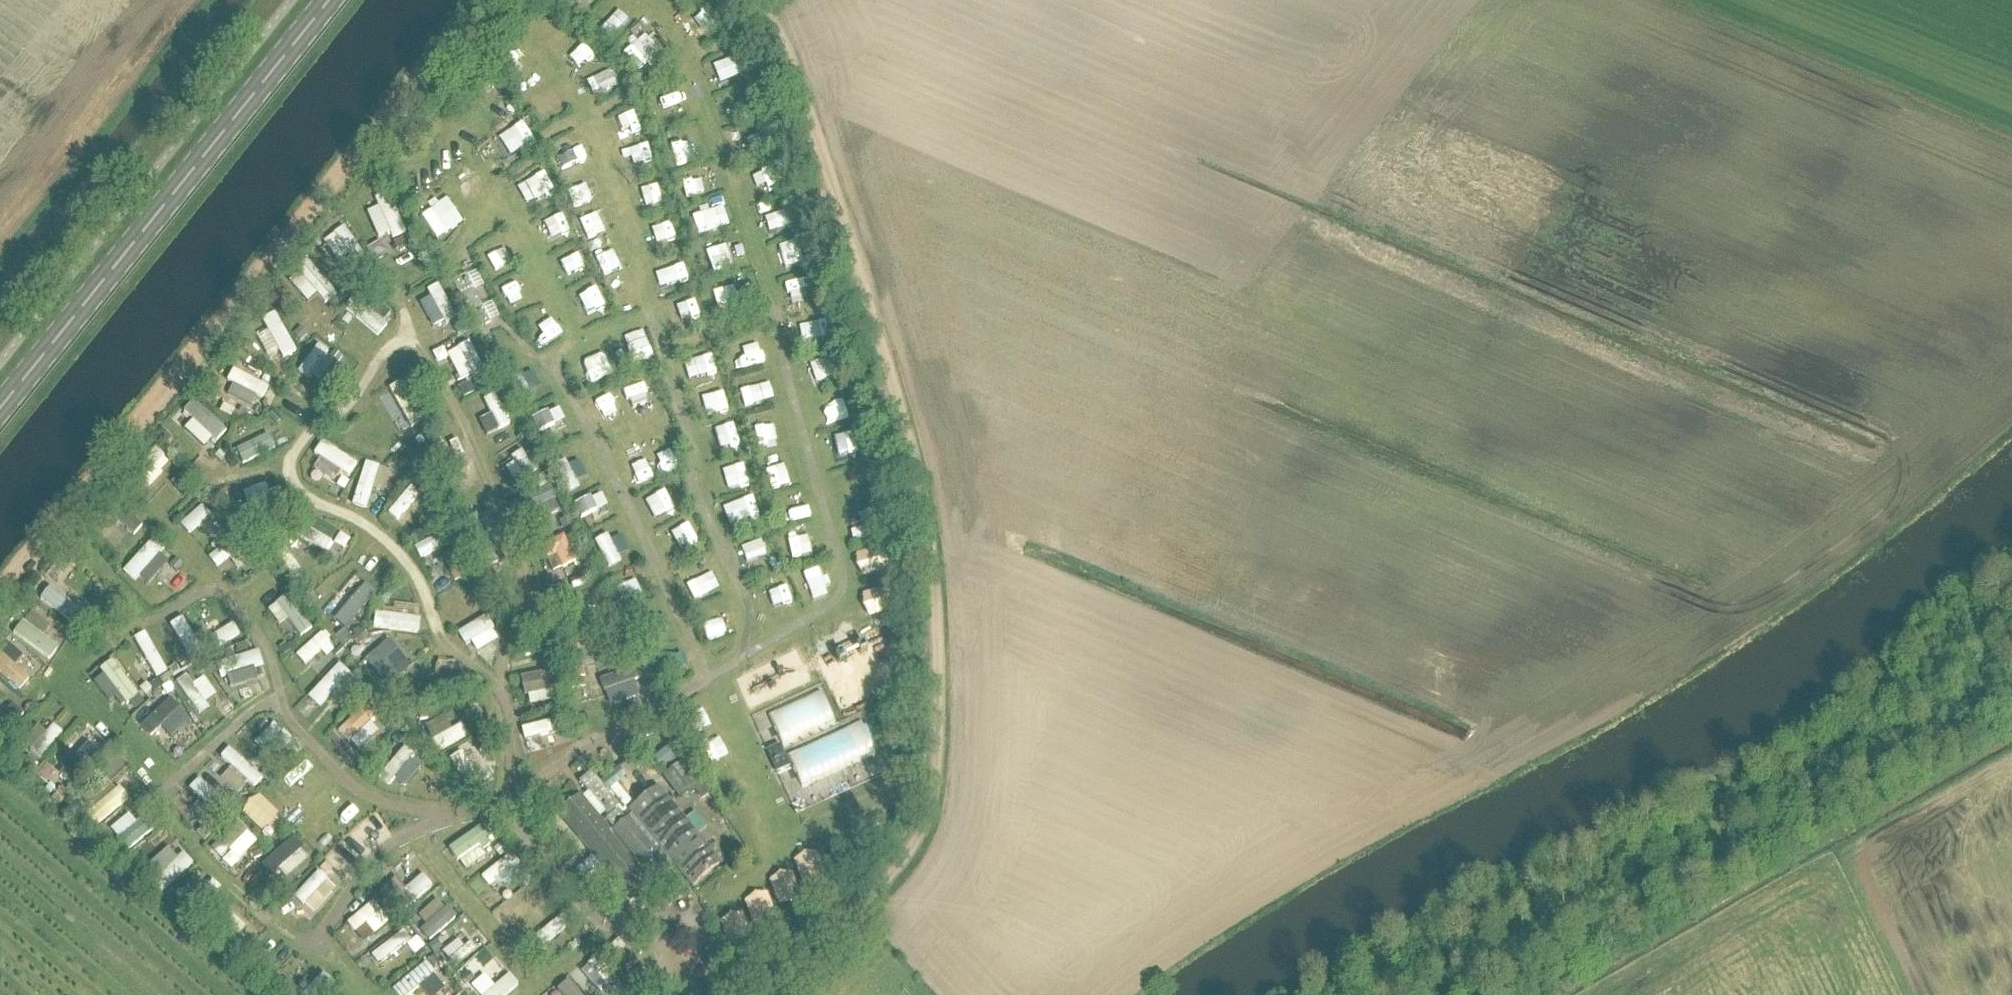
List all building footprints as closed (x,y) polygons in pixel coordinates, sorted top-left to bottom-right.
[(405,239),(394,245),(397,252),(408,246),(405,239)] [(490,325),(489,323),(482,308),(474,292),(467,278),(467,277),(453,284),(476,332),(490,325)] [(460,322),(452,327),(457,336),(465,332),(460,322)] [(321,344),(329,339),(322,326),(313,331),(321,344)] [(301,346),(309,338),(301,329),(293,337),(301,346)] [(294,353),(286,349),(280,359),(288,363),(294,353)] [(489,410),(499,404),(483,376),(473,382),(489,410)] [(225,408),(234,395),(219,385),(210,398),(225,408)] [(468,385),(458,390),(463,400),(473,394),(468,385)] [(162,430),(156,437),(165,445),(171,438),(162,430)] [(318,459),(351,465),(355,444),(322,438),(318,459)] [(442,471),(425,466),(422,480),(438,485),(442,471)] [(735,493),(756,488),(753,474),(732,479),(735,493)] [(174,488),(185,498),(194,487),(184,478),(174,488)] [(225,491),(217,495),(221,505),(229,502),(225,491)] [(261,567),(254,559),(246,566),(252,574),(261,567)] [(584,562),(574,567),(581,579),(590,574),(584,562)] [(451,576),(455,583),(463,578),(460,571),(451,576)] [(335,623),(345,631),(375,595),(366,587),(335,623)] [(21,607),(31,614),(38,604),(28,597),(21,607)] [(288,598),(276,607),(300,639),(312,630),(288,598)] [(486,616),(495,625),(501,620),(493,610),(486,616)] [(180,655),(197,649),(187,620),(170,625),(180,655)] [(150,630),(140,635),(148,652),(158,648),(150,630)] [(5,645),(11,637),(2,631),(0,634),(0,642),(5,645)] [(334,641),(342,649),(352,638),(343,631),(334,641)] [(361,633),(351,641),(357,648),(367,640),(361,633)] [(618,646),(623,660),(636,655),(631,642),(618,646)] [(398,680),(397,678),(385,664),(397,654),(398,654),(389,643),(365,663),(387,690),(398,680)] [(104,657),(118,677),(129,668),(115,649),(104,657)] [(205,664),(195,668),(199,680),(210,677),(205,664)] [(164,688),(164,687),(159,681),(149,688),(155,695),(164,688)] [(745,748),(799,731),(787,693),(733,710),(745,748)] [(433,718),(443,712),(438,703),(427,710),(433,718)] [(387,719),(381,725),(390,734),(396,728),(387,719)] [(524,726),(513,727),(514,750),(526,750),(524,726)] [(10,767),(29,739),(17,731),(13,738),(2,730),(0,734),(0,760),(10,767)] [(768,756),(778,779),(790,773),(780,750),(768,756)] [(37,764),(29,758),(24,765),(32,771),(37,764)] [(664,780),(679,799),(687,792),(690,796),(695,793),(701,801),(713,791),(688,761),(664,780)] [(607,816),(618,807),(591,774),(580,784),(607,816)] [(70,796),(62,790),(55,798),(63,805),(70,796)] [(559,815),(596,859),(586,867),(611,896),(620,888),(631,901),(672,865),(692,888),(720,866),(658,791),(631,814),(633,816),(629,821),(626,823),(617,812),(606,822),(614,832),(610,836),(590,811),(578,798),(559,815)] [(644,801),(636,792),(618,807),(626,817),(644,801)] [(232,794),(225,802),(231,808),(238,801),(232,794)] [(202,829),(196,835),(204,844),(211,838),(202,829)] [(99,844),(108,837),(102,830),(93,837),(99,844)] [(450,837),(415,854),(422,870),(458,854),(450,837)] [(502,845),(494,851),(500,859),(508,853),(502,845)] [(140,864),(148,855),(141,849),(136,855),(136,860),(140,864)] [(259,850),(250,854),(253,862),(262,859),(259,850)] [(438,879),(450,898),(482,877),(471,859),(438,879)] [(154,877),(146,866),(134,874),(127,864),(109,876),(124,898),(154,877)] [(327,864),(320,872),(326,878),(333,870),(327,864)] [(372,891),(384,880),(377,871),(365,882),(372,891)] [(528,875),(521,881),(527,889),(534,883),(528,875)] [(284,883),(276,891),(284,899),(292,891),(284,883)] [(365,913),(399,901),(393,883),(358,895),(365,913)] [(553,902),(546,907),(554,917),(560,912),(553,902)] [(410,910),(383,934),(396,948),(422,924),(410,910)] [(331,954),(344,972),(370,954),(357,936),(331,954)] [(439,940),(432,946),(437,953),(445,947),(439,940)] [(423,951),(415,957),(420,963),(428,957),(423,951)] [(435,958),(428,963),(433,970),(440,965),(435,958)] [(403,980),(390,965),(357,994),(386,994),(403,980)] [(267,984),(276,976),(269,969),(260,977),(267,984)] [(469,974),(461,980),(467,987),(475,981),(469,974)]
